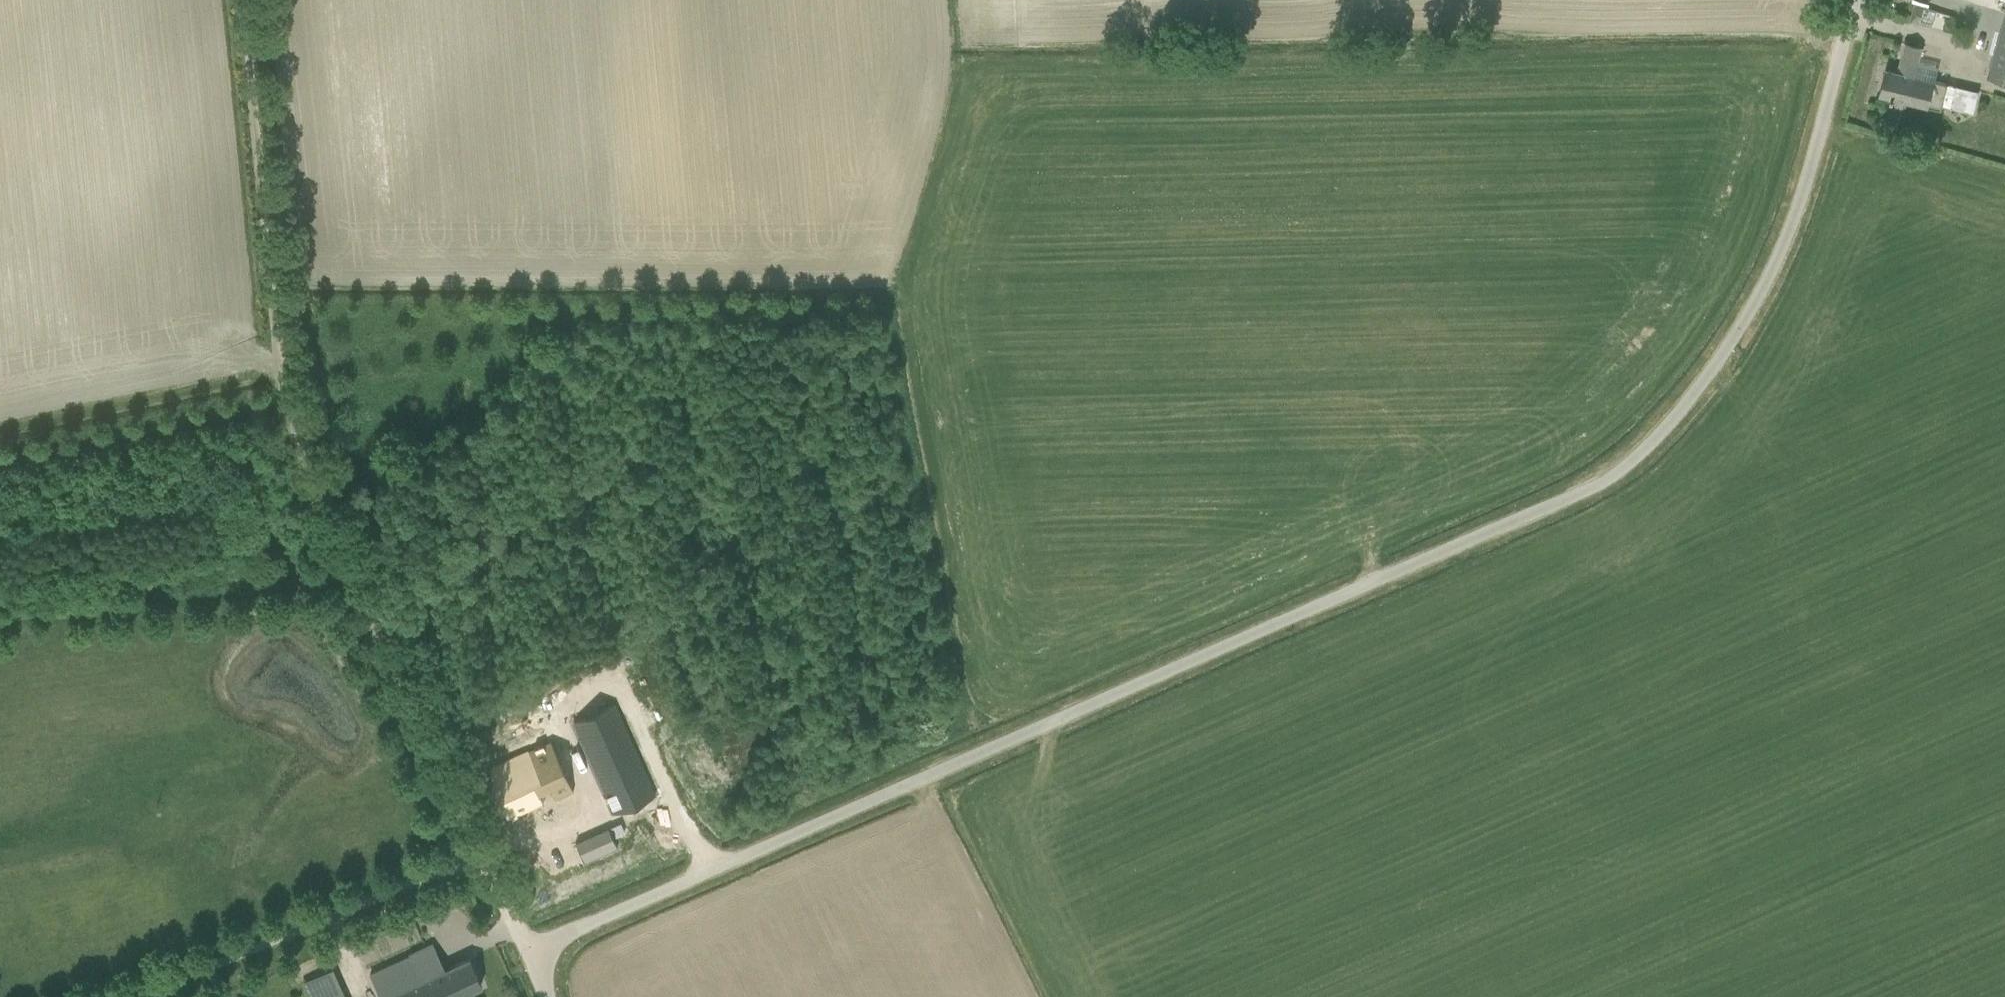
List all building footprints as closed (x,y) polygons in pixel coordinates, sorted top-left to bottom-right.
[(1914,6),(1910,23),(1918,26),(1918,25),(1930,28),(1934,13),(1923,10),(1923,9),(1914,6)] [(1988,78),(2004,83),(2004,18),(1988,78)] [(1879,94),(1893,98),(1939,110),(1946,85),(1913,76),(1921,47),(1905,43),(1897,72),(1885,69),(1879,94)] [(573,721),(613,813),(654,795),(613,703),(573,721)] [(510,810),(527,802),(529,807),(542,801),(537,790),(547,786),(554,800),(573,792),(549,740),(527,750),(532,762),(517,768),(514,761),(493,771),(510,810)] [(608,827),(574,842),(584,863),(617,847),(608,827)] [(369,973),(380,996),(452,996),(479,985),(467,959),(435,974),(423,948),(405,956),(369,973)] [(298,996),(336,996),(320,963),(289,977),(298,996)]
